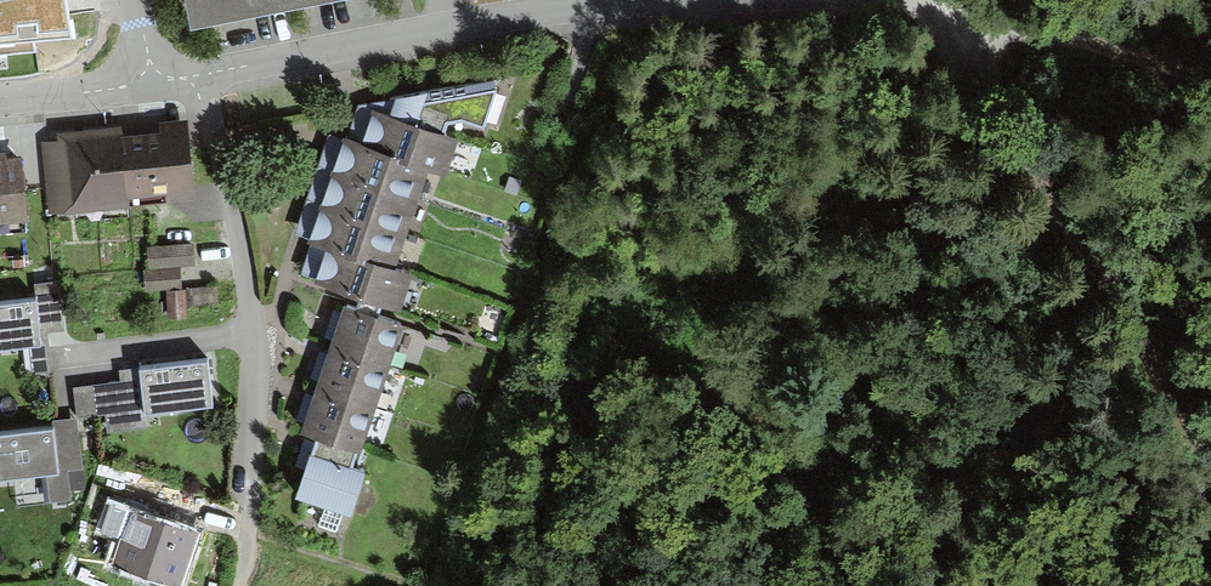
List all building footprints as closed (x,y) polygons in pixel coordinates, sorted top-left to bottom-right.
[(54,27),(51,0),(0,0),(0,33),(54,27)] [(191,18),(280,0),(187,0),(191,18)] [(382,298),(403,305),(417,263),(399,256),(430,165),(448,171),(462,128),(445,122),(447,114),(461,111),(484,119),(498,79),(494,80),(493,73),(397,88),(390,107),(373,101),(362,133),(343,127),(306,235),(323,241),(312,275),(359,291),(382,298)] [(40,136),(48,211),(196,196),(188,113),(57,127),(57,134),(40,136)] [(27,215),(22,150),(0,152),(0,217),(27,215)] [(194,239),(147,242),(148,264),(142,264),(144,288),(166,287),(168,314),(186,313),(185,301),(216,299),(215,282),(181,284),(180,262),(195,261),(194,239)] [(0,294),(0,340),(28,337),(32,369),(52,367),(47,328),(65,326),(59,276),(34,279),(35,290),(0,294)] [(382,298),(359,291),(355,301),(379,309),(382,298)] [(355,301),(345,298),(303,423),(316,427),(296,488),(327,498),(318,524),(336,530),(345,504),(352,506),(367,462),(360,460),(365,445),(362,444),(404,317),(379,309),(355,301)] [(208,355),(120,365),(122,377),(73,383),(76,414),(105,411),(108,430),(147,426),(145,410),(214,402),(208,355)] [(54,419),(0,426),(0,474),(46,468),(50,498),(72,496),(68,466),(83,465),(76,414),(53,416),(54,419)] [(129,504),(112,556),(182,580),(200,527),(129,504)]
